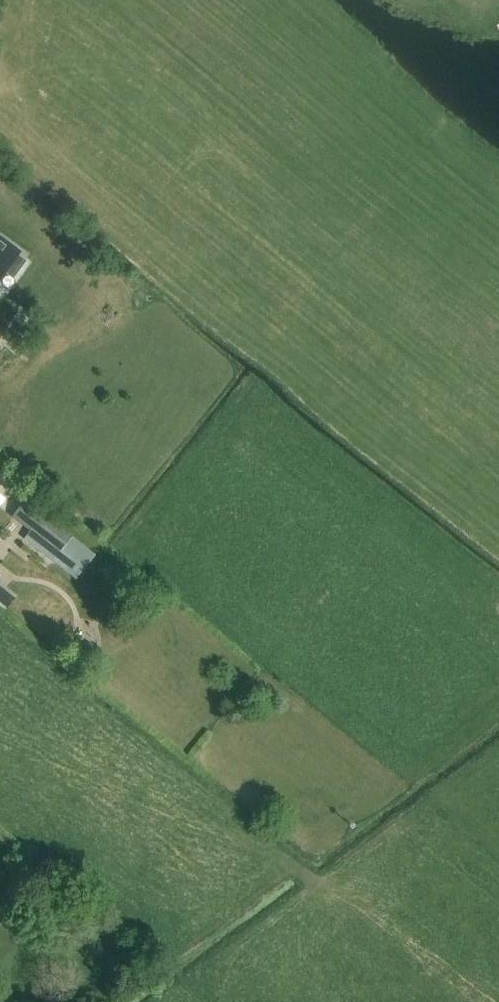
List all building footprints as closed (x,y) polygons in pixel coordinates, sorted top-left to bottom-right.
[(16,257),(0,246),(0,279),(16,257)] [(56,554),(50,561),(75,581),(96,555),(25,498),(10,516),(56,554)] [(11,603),(17,591),(0,583),(0,598),(11,603)]
